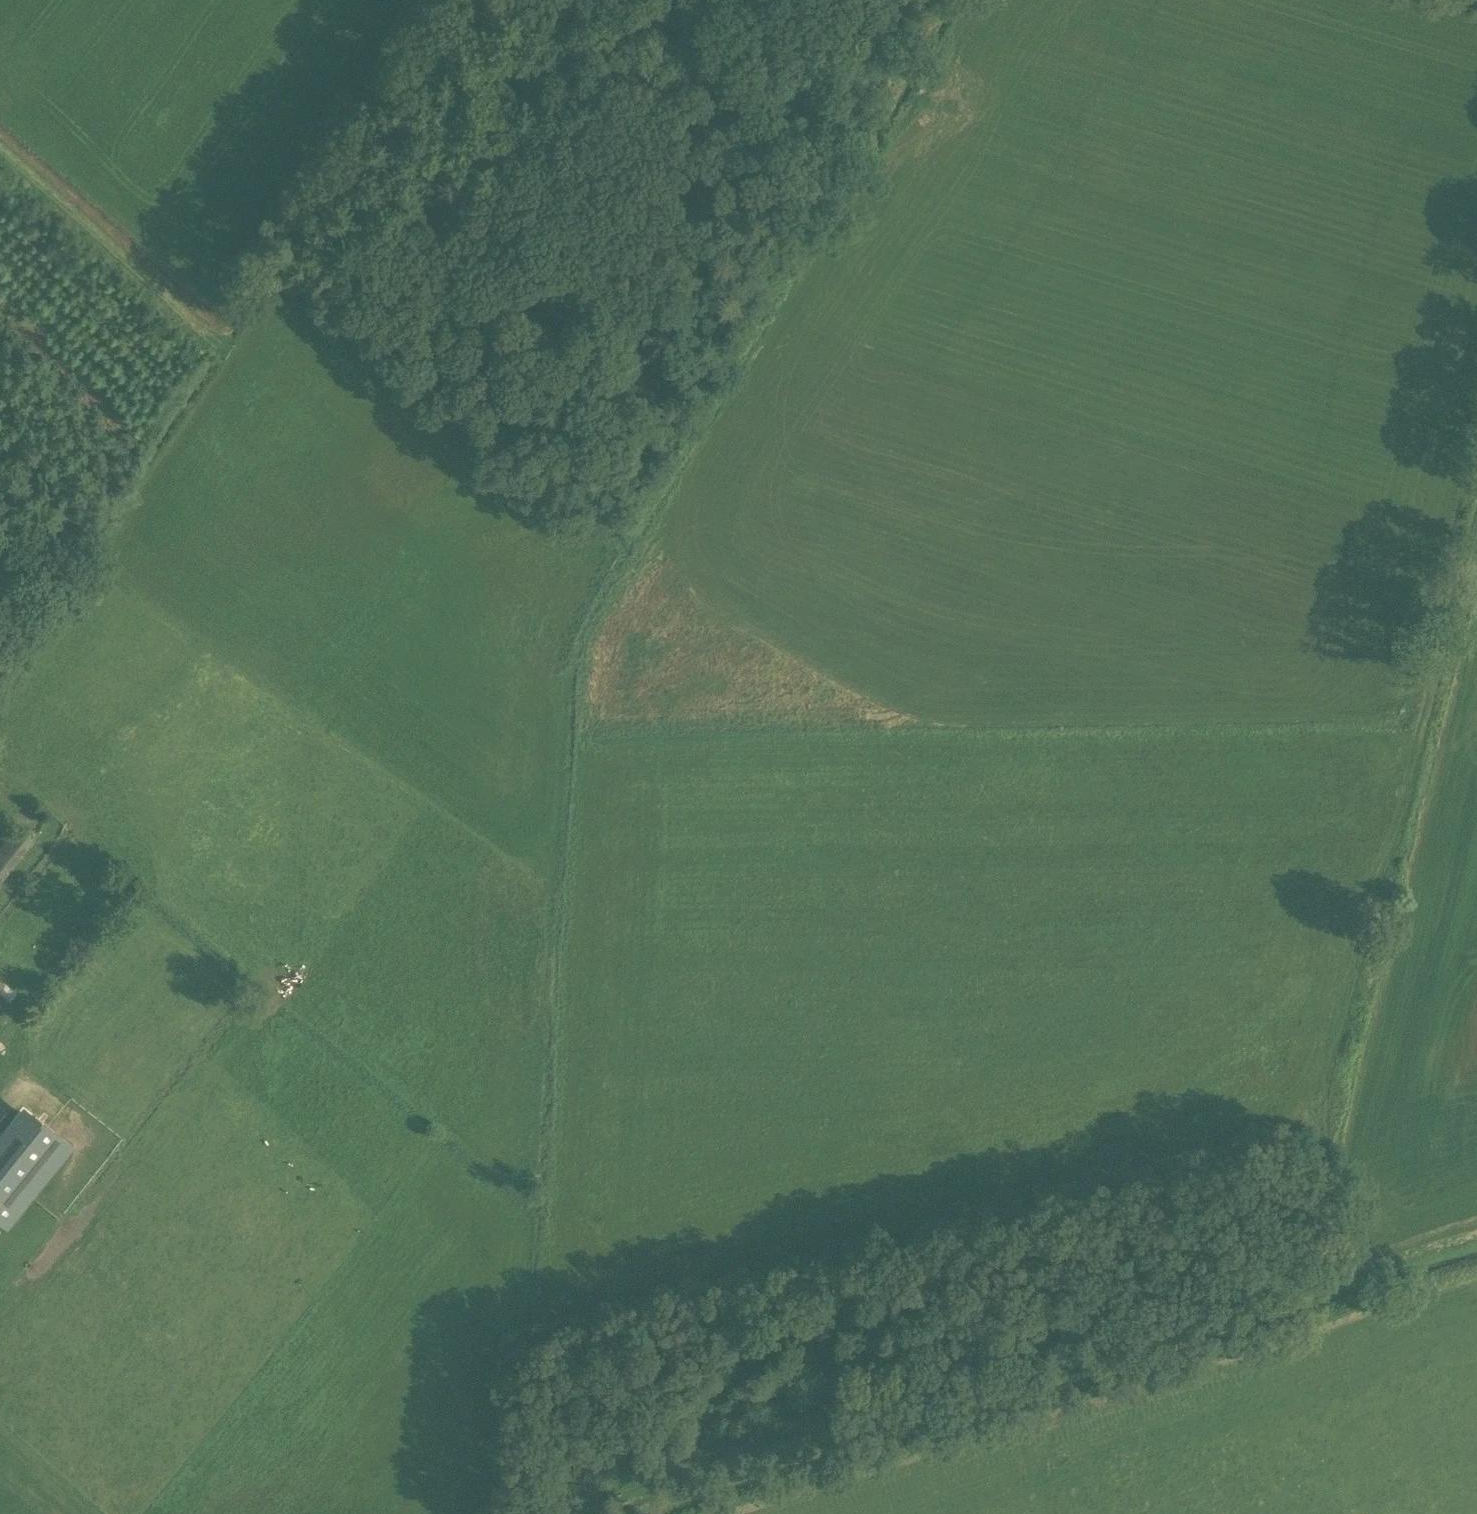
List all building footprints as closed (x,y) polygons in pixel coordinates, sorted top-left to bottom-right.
[(34,842),(16,827),(0,847),(0,884),(34,842)] [(69,1144),(13,1103),(0,1122),(0,1227),(5,1231),(69,1144)]
